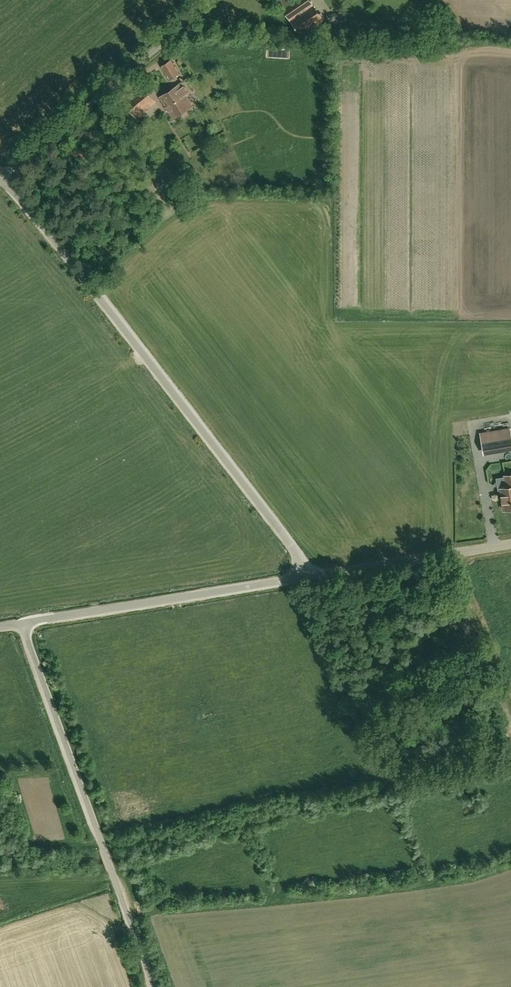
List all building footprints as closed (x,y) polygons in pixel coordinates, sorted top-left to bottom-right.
[(309,0),(282,0),(278,2),(300,35),(323,20),(309,0)] [(347,21),(344,11),(327,16),(330,25),(347,21)] [(440,17),(434,18),(438,32),(443,31),(440,17)] [(179,74),(171,60),(160,65),(169,80),(179,74)] [(184,86),(181,88),(179,84),(159,97),(173,119),(193,106),(185,95),(188,93),(184,86)] [(151,106),(155,103),(142,87),(131,97),(134,101),(126,107),(135,118),(142,114),(152,106),(151,106)] [(480,433),(483,455),(510,450),(510,431),(510,428),(480,433)] [(504,509),(510,508),(510,475),(505,476),(506,485),(507,485),(508,488),(500,489),(504,509)]
